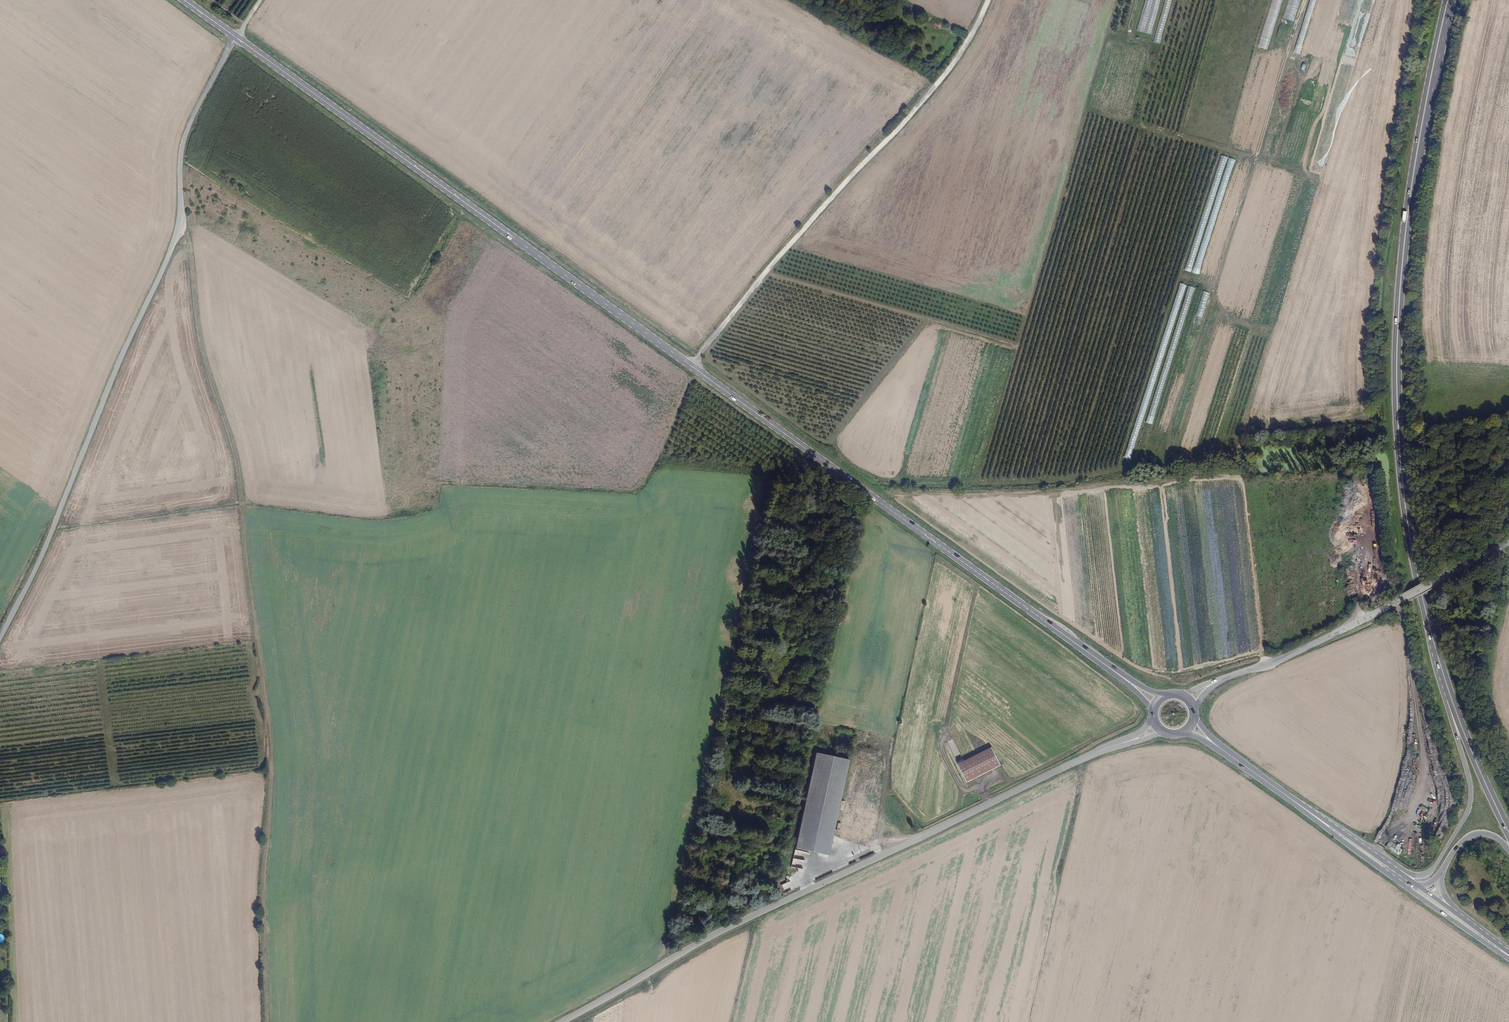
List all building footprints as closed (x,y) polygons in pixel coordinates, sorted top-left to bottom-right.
[(1160,0),(1145,0),(1138,31),(1152,34),(1160,0)] [(1175,322),(1185,284),(1179,283),(1169,321),(1175,322)] [(1188,285),(1178,320),(1184,322),(1194,287),(1188,285)] [(1166,672),(1182,673),(1183,669),(1173,668),(1173,665),(1167,664),(1166,672)] [(966,783),(1000,765),(991,748),(957,765),(966,783)] [(828,856),(835,822),(849,756),(816,749),(795,848),(828,856)] [(1389,842),(1386,847),(1399,855),(1403,848),(1397,845),(1396,846),(1389,842)] [(784,893),(792,889),(789,881),(781,885),(784,893)]
